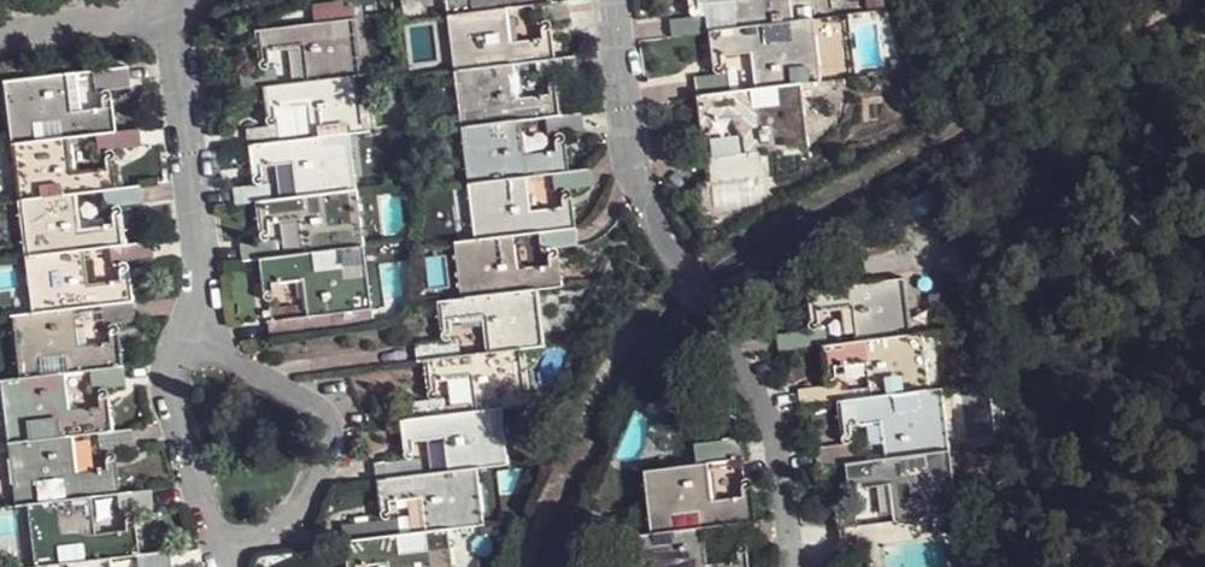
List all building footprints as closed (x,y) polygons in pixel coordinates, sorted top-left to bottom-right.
[(448,9),(507,5),(533,1),(539,0),(447,0),(448,9)] [(455,66),(513,60),(540,56),(557,53),(553,15),(570,13),(568,0),(539,0),(533,1),(536,31),(510,34),(507,5),(448,9),(455,66)] [(692,10),(672,13),(674,30),(709,26),(705,0),(691,0),(692,10)] [(792,0),(734,0),(737,23),(766,19),(789,15),(794,14),(792,0)] [(822,75),(814,13),(794,14),(789,15),(792,31),(768,33),(766,19),(737,23),(709,26),(713,51),(753,49),(758,83),(803,78),(822,75)] [(364,71),(359,14),(258,28),(262,68),(241,69),(241,87),(263,84),(281,80),(277,48),(302,46),(307,78),(364,71)] [(455,66),(461,122),(522,115),(546,112),(564,109),(559,70),(577,69),(575,51),(557,53),(540,56),(543,88),(518,91),(513,60),(455,66)] [(92,71),(94,85),(110,83),(131,80),(130,66),(92,71)] [(696,72),(699,90),(733,86),(729,67),(714,68),(696,72)] [(370,127),(364,71),(307,78),(281,80),(263,84),(267,124),(247,126),(249,142),(287,138),(284,103),(308,100),(312,135),(353,130),(370,127)] [(6,80),(13,144),(37,141),(35,125),(58,123),(60,138),(74,137),(98,134),(114,132),(112,105),(74,108),(70,74),(6,80)] [(810,139),(803,78),(758,83),(733,86),(699,90),(703,117),(743,112),(747,146),(810,139)] [(461,122),(469,180),(528,173),(553,169),(571,168),(566,127),(584,125),(582,106),(564,109),(546,112),(551,146),(526,148),(522,115),(461,122)] [(360,188),(353,130),(312,135),(287,138),(249,142),(254,183),(236,185),(237,200),(256,200),(272,197),(268,162),(295,160),(298,194),(360,188)] [(13,144),(20,202),(79,196),(106,192),(122,190),(117,148),(135,146),(134,131),(114,132),(98,134),(101,168),(78,170),(74,137),(60,138),(37,141),(13,144)] [(743,165),(740,147),(706,152),(710,170),(743,165)] [(469,180),(475,235),(515,231),(541,228),(577,223),(573,185),(591,183),(589,166),(571,168),(553,169),(557,201),(531,205),(528,173),(469,180)] [(365,243),(360,188),(298,194),(272,197),(256,200),(260,240),(242,242),(244,258),(261,256),(278,255),(275,221),(301,217),(304,250),(314,249),(338,247),(365,243)] [(20,202),(25,258),(86,251),(111,248),(128,246),(124,206),(141,205),(140,189),(122,190),(106,192),(109,224),(83,226),(79,196),(20,202)] [(580,241),(577,223),(541,228),(545,263),(520,265),(515,231),(475,235),(455,238),(459,297),(543,288),(562,286),(558,243),(580,241)] [(372,306),(365,243),(338,247),(339,261),(316,263),(314,249),(304,250),(278,255),(261,256),(263,280),(304,276),(308,313),(342,310),(372,306)] [(25,258),(32,312),(77,309),(104,306),(133,303),(130,264),(145,263),(143,244),(128,246),(111,248),(116,280),(90,283),(86,251),(25,258)] [(1058,263),(1053,254),(1039,260),(1046,270),(1058,263)] [(792,330),(794,347),(825,344),(831,343),(827,311),(853,307),(856,339),(917,332),(910,277),(809,289),(811,327),(792,330)] [(548,342),(543,288),(459,297),(440,301),(444,337),(424,339),(427,358),(463,353),(458,321),(485,318),(489,351),(528,345),(548,342)] [(104,306),(105,324),(118,323),(139,321),(137,302),(133,303),(104,306)] [(13,315),(20,379),(45,376),(43,360),(66,357),(67,374),(90,371),(123,368),(121,348),(82,350),(77,309),(32,312),(13,315)] [(343,328),(342,310),(308,313),(268,319),(270,335),(343,328)] [(933,388),(927,331),(917,332),(856,339),(831,343),(825,344),(828,384),(808,387),(810,402),(839,399),(850,397),(845,365),(870,362),(875,394),(894,392),(917,390),(933,388)] [(534,403),(528,345),(489,351),(463,353),(427,358),(432,398),(410,400),(412,417),(450,413),(446,382),(473,378),(476,410),(506,408),(534,403)] [(90,371),(93,392),(127,388),(126,368),(123,368),(90,371)] [(2,381),(10,444),(31,442),(30,424),(54,421),(55,439),(74,437),(98,434),(110,432),(108,408),(70,411),(67,374),(45,376),(20,379),(2,381)] [(952,448),(945,387),(933,388),(917,390),(919,406),(895,408),(894,392),(875,394),(850,397),(839,399),(842,423),(883,418),(888,456),(902,455),(924,452),(952,448)] [(511,464),(506,408),(476,410),(450,413),(412,417),(403,419),(407,459),(388,462),(391,478),(425,474),(421,442),(449,437),(453,471),(481,467),(511,464)] [(98,434),(101,456),(116,454),(134,453),(132,432),(110,432),(98,434)] [(10,444),(17,506),(27,505),(41,503),(40,487),(63,484),(65,500),(92,498),(120,495),(118,471),(77,474),(74,437),(55,439),(31,442),(10,444)] [(827,445),(830,464),(847,461),(863,460),(861,440),(844,442),(827,445)] [(703,448),(703,462),(714,462),(749,458),(748,444),(703,448)] [(960,512),(952,448),(924,452),(926,467),(902,468),(902,455),(888,456),(863,460),(847,461),(849,487),(892,482),(897,519),(909,518),(960,512)] [(644,472),(652,533),(681,530),(679,514),(701,512),(703,527),(708,527),(737,524),(756,521),(753,495),(718,500),(714,462),(703,462),(644,472)] [(487,525),(481,467),(453,471),(425,474),(391,478),(382,480),(384,519),(364,522),(366,540),(403,535),(399,503),(428,498),(432,531),(453,530),(487,525)] [(120,495),(122,513),(136,512),(154,510),(151,491),(120,495)] [(34,566),(38,566),(47,566),(60,565),(59,550),(84,548),(85,562),(113,560),(140,557),(137,530),(96,533),(92,498),(65,500),(41,503),(27,505),(34,566)] [(841,527),(855,525),(852,503),(838,505),(841,527)] [(910,533),(909,518),(897,519),(855,525),(856,540),(910,533)] [(770,537),(770,519),(756,521),(737,524),(737,542),(750,541),(770,537)] [(646,566),(753,566),(752,557),(712,561),(708,527),(703,527),(681,530),(652,533),(643,535),(646,566)] [(453,530),(432,531),(426,532),(429,548),(407,550),(405,535),(403,535),(366,540),(345,542),(348,566),(356,566),(390,564),(391,566),(458,566),(453,530)] [(141,566),(174,566),(172,554),(140,557),(141,566)]
